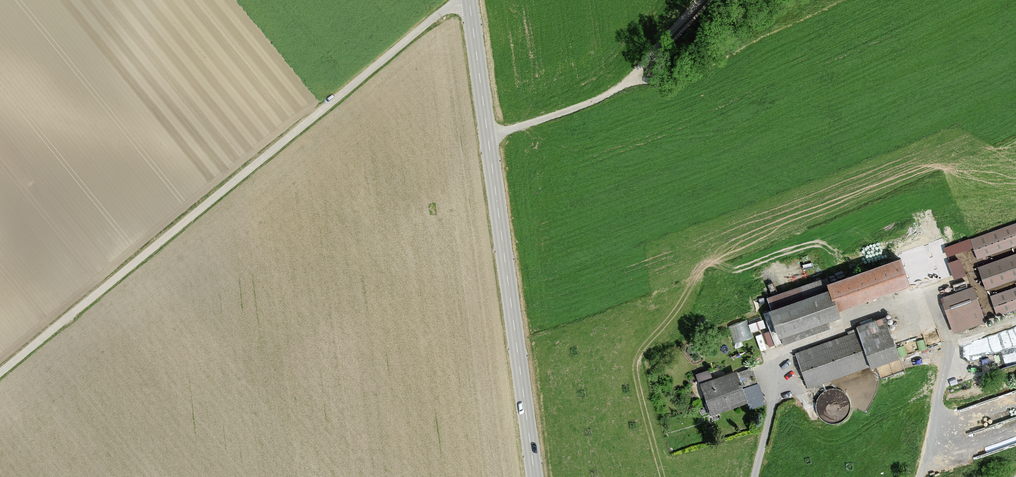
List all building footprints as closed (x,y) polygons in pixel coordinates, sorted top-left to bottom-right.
[(969,238),(977,258),(1015,245),(1015,222),(969,238)] [(977,265),(985,288),(1015,278),(1015,251),(977,265)] [(908,281),(898,253),(824,279),(826,284),(834,306),(908,281)] [(963,255),(950,258),(954,275),(967,273),(963,255)] [(834,306),(826,284),(766,306),(775,333),(836,312),(834,306)] [(985,321),(972,286),(940,297),(953,332),(985,321)] [(989,295),(996,315),(1015,308),(1015,286),(989,295)] [(898,356),(884,314),(855,324),(857,330),(794,352),(806,387),(898,356)] [(729,323),(735,340),(754,334),(747,316),(729,323)] [(995,348),(1000,365),(1015,360),(1015,342),(995,348)] [(745,401),(734,369),(698,382),(708,413),(745,401)] [(826,403),(827,411),(841,410),(840,397),(834,397),(834,402),(826,403)]
